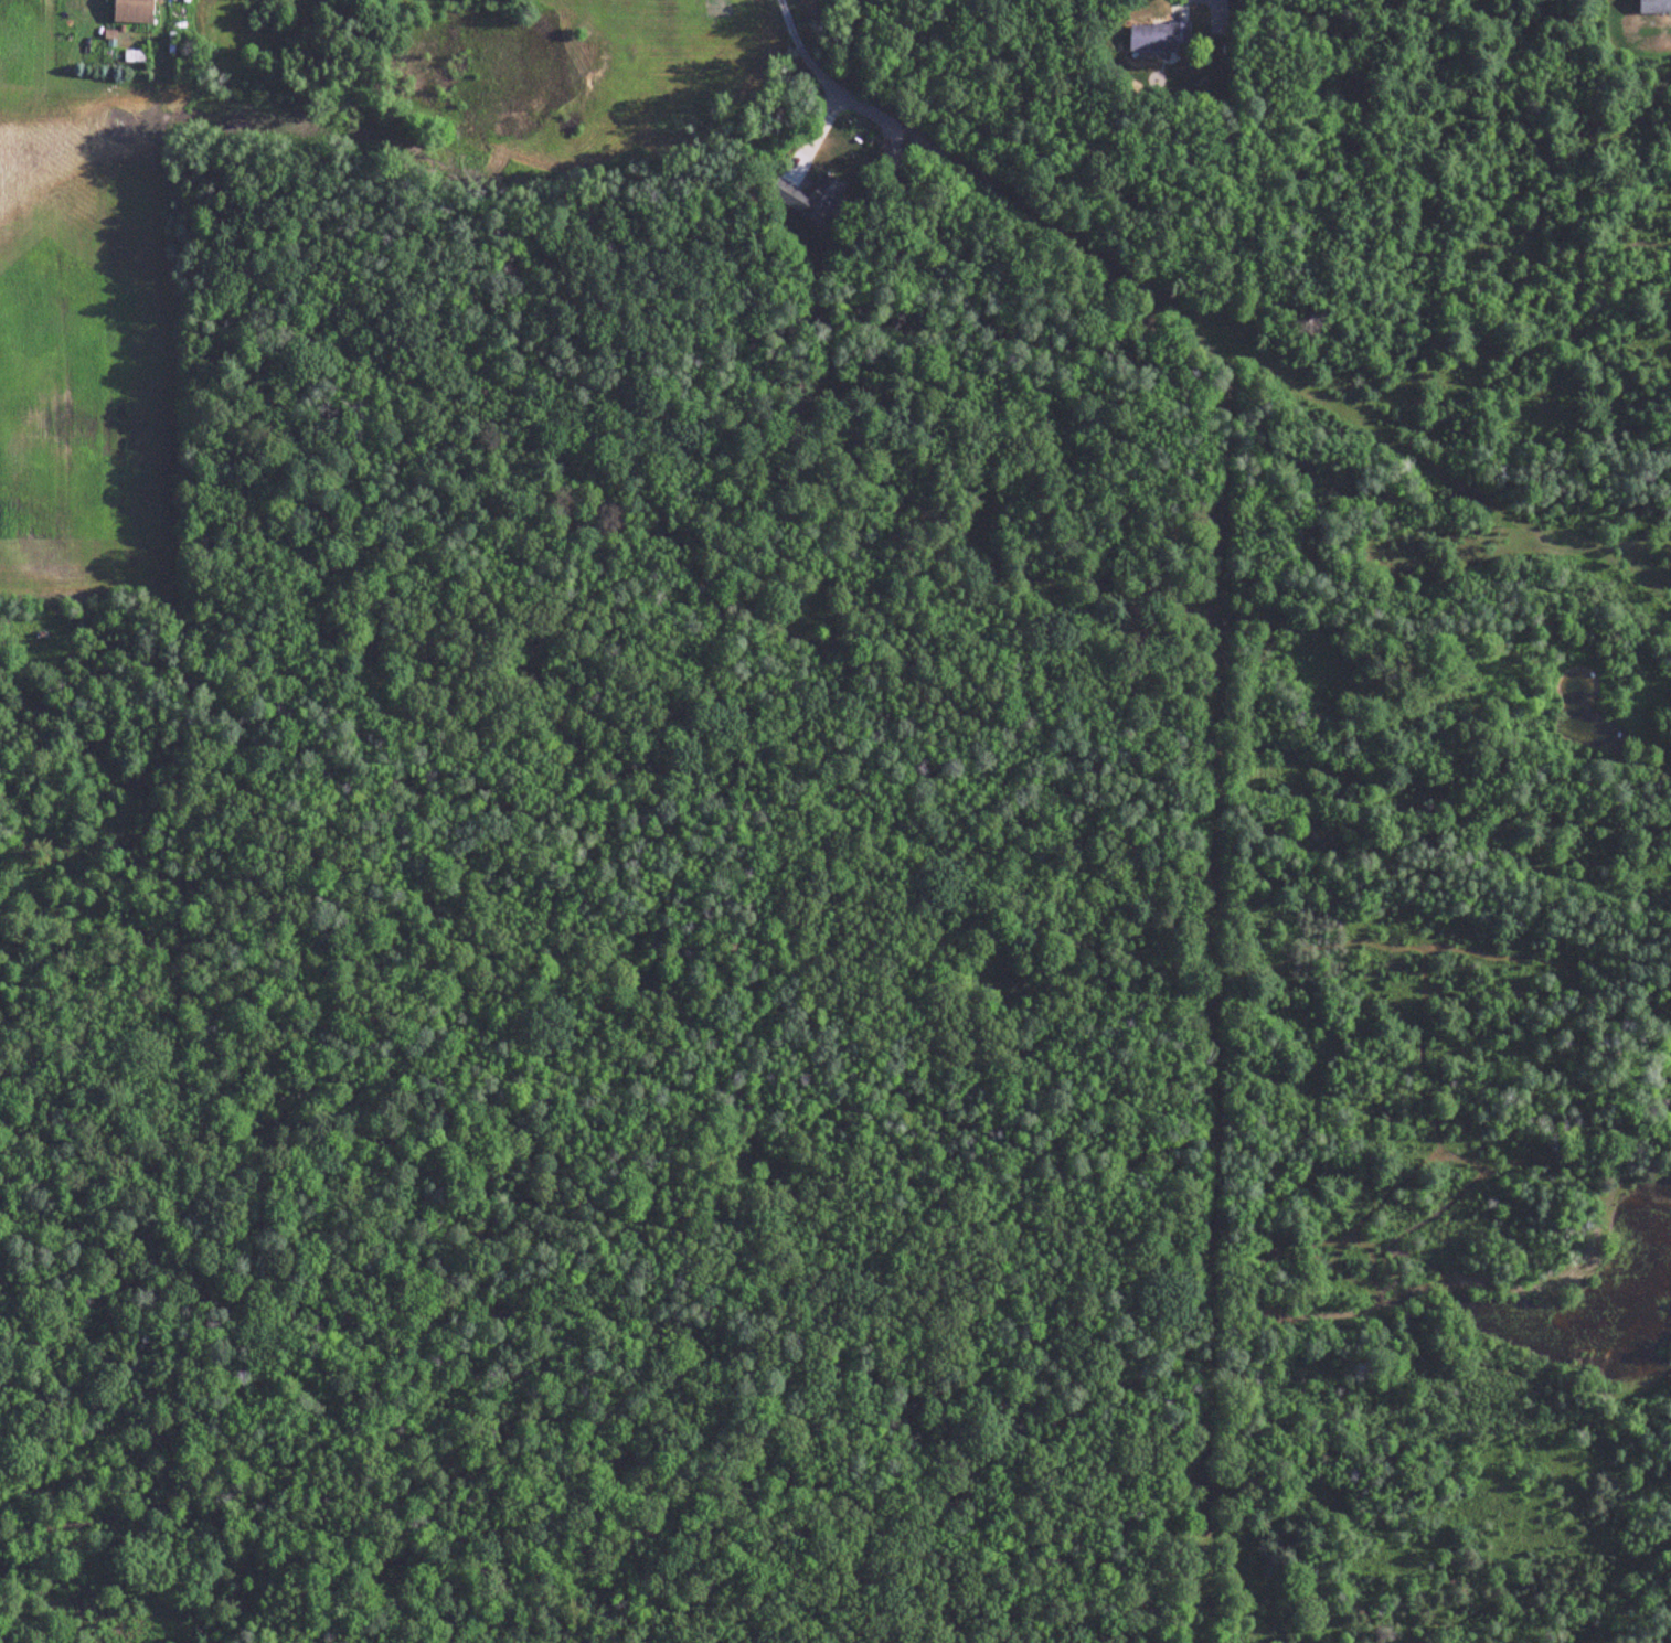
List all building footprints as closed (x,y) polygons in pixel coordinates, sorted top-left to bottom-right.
[(116,26),(154,26),(155,0),(116,0),(116,26)] [(1641,16),(1670,16),(1670,0),(1641,0),(1641,16)] [(1132,54),(1180,55),(1180,47),(1191,47),(1191,27),(1132,26),(1132,54)] [(770,199),(825,229),(846,189),(822,176),(810,197),(780,181),(770,199)]
